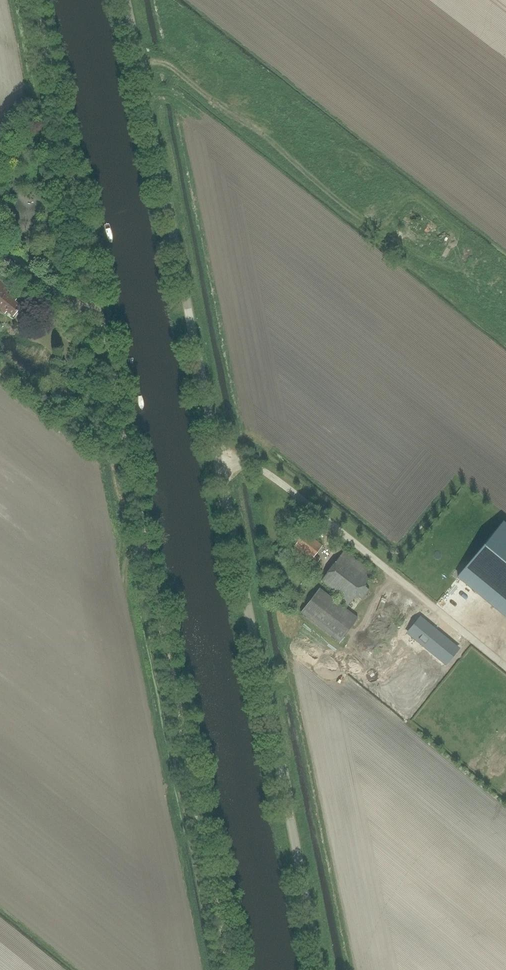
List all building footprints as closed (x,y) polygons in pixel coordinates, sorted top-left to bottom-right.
[(22,306),(13,299),(17,294),(0,281),(0,308),(6,313),(8,311),(14,316),(22,306)] [(503,522),(458,577),(477,593),(505,617),(505,524),(503,522)] [(317,563),(320,559),(315,555),(322,546),(303,531),(295,541),(297,543),(295,546),(317,563)] [(364,586),(374,573),(345,550),(321,580),(341,596),(337,600),(347,608),(357,595),(362,600),(369,590),(364,586)] [(409,638),(397,653),(433,680),(445,664),(409,638)]
